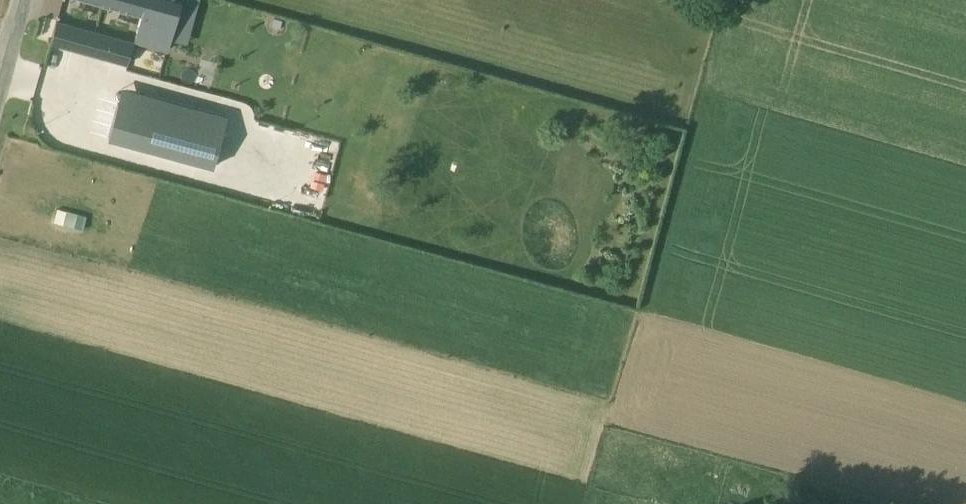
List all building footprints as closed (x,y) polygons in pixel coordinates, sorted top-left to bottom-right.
[(134,42),(137,42),(168,50),(181,0),(93,0),(142,13),(134,42)] [(51,42),(71,47),(73,38),(74,36),(74,35),(54,29),(54,32),(51,42)] [(118,60),(125,62),(129,63),(134,42),(112,35),(106,57),(118,60)] [(122,101),(113,133),(218,163),(231,115),(143,90),(139,105),(122,101)]
